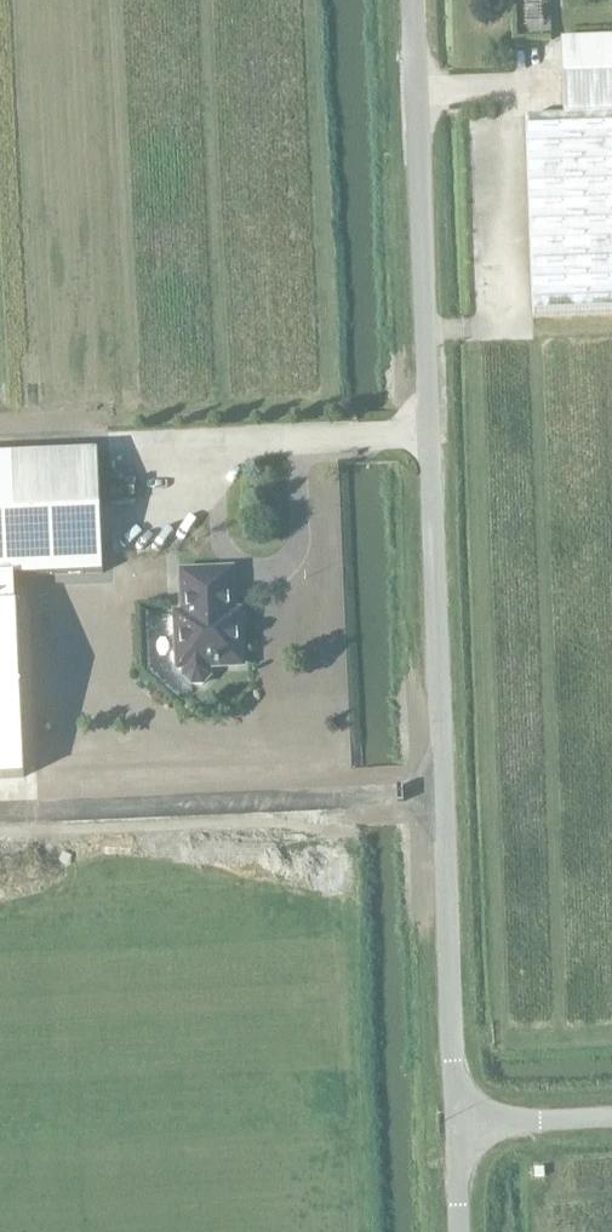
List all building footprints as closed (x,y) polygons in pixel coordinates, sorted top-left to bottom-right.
[(611,114),(611,37),(560,39),(562,115),(611,114)] [(562,115),(526,116),(530,311),(611,308),(611,114),(562,115)] [(16,576),(103,573),(98,452),(0,456),(0,577),(16,576)] [(181,571),(182,593),(184,593),(185,615),(178,615),(180,666),(184,665),(184,676),(193,684),(203,683),(211,675),(210,664),(241,663),(239,612),(232,613),(231,591),(233,590),(232,569),(181,571)] [(24,778),(16,576),(0,577),(0,779),(24,778)]
